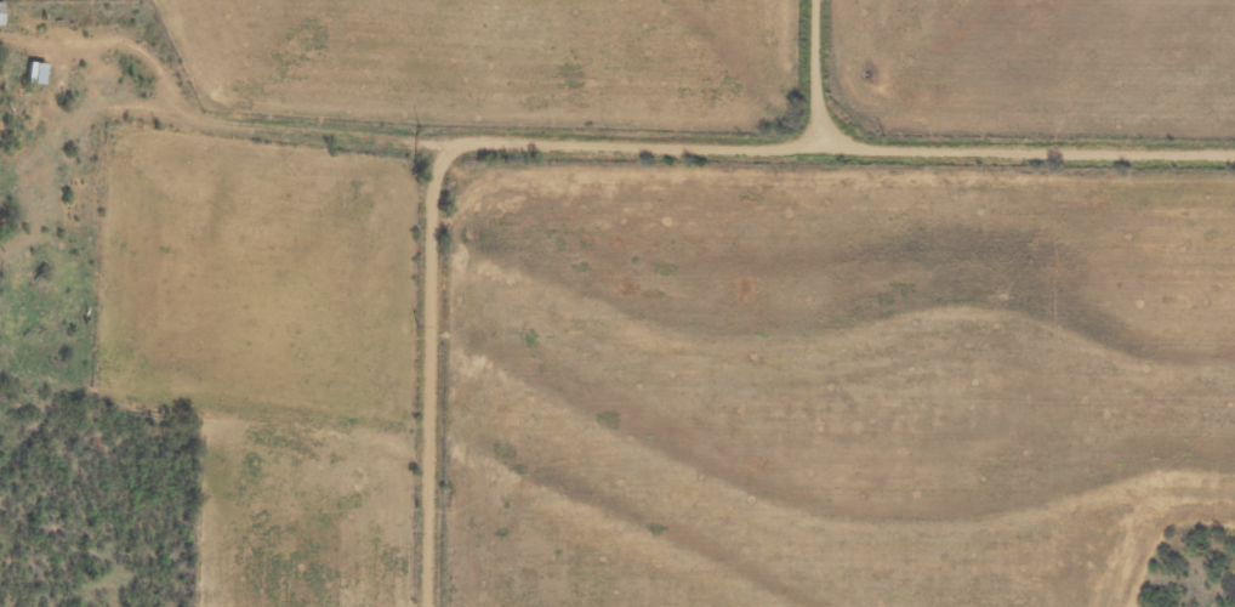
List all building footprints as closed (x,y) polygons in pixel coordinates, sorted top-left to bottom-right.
[(45,65),(27,62),(24,83),(41,86),(45,65)]
